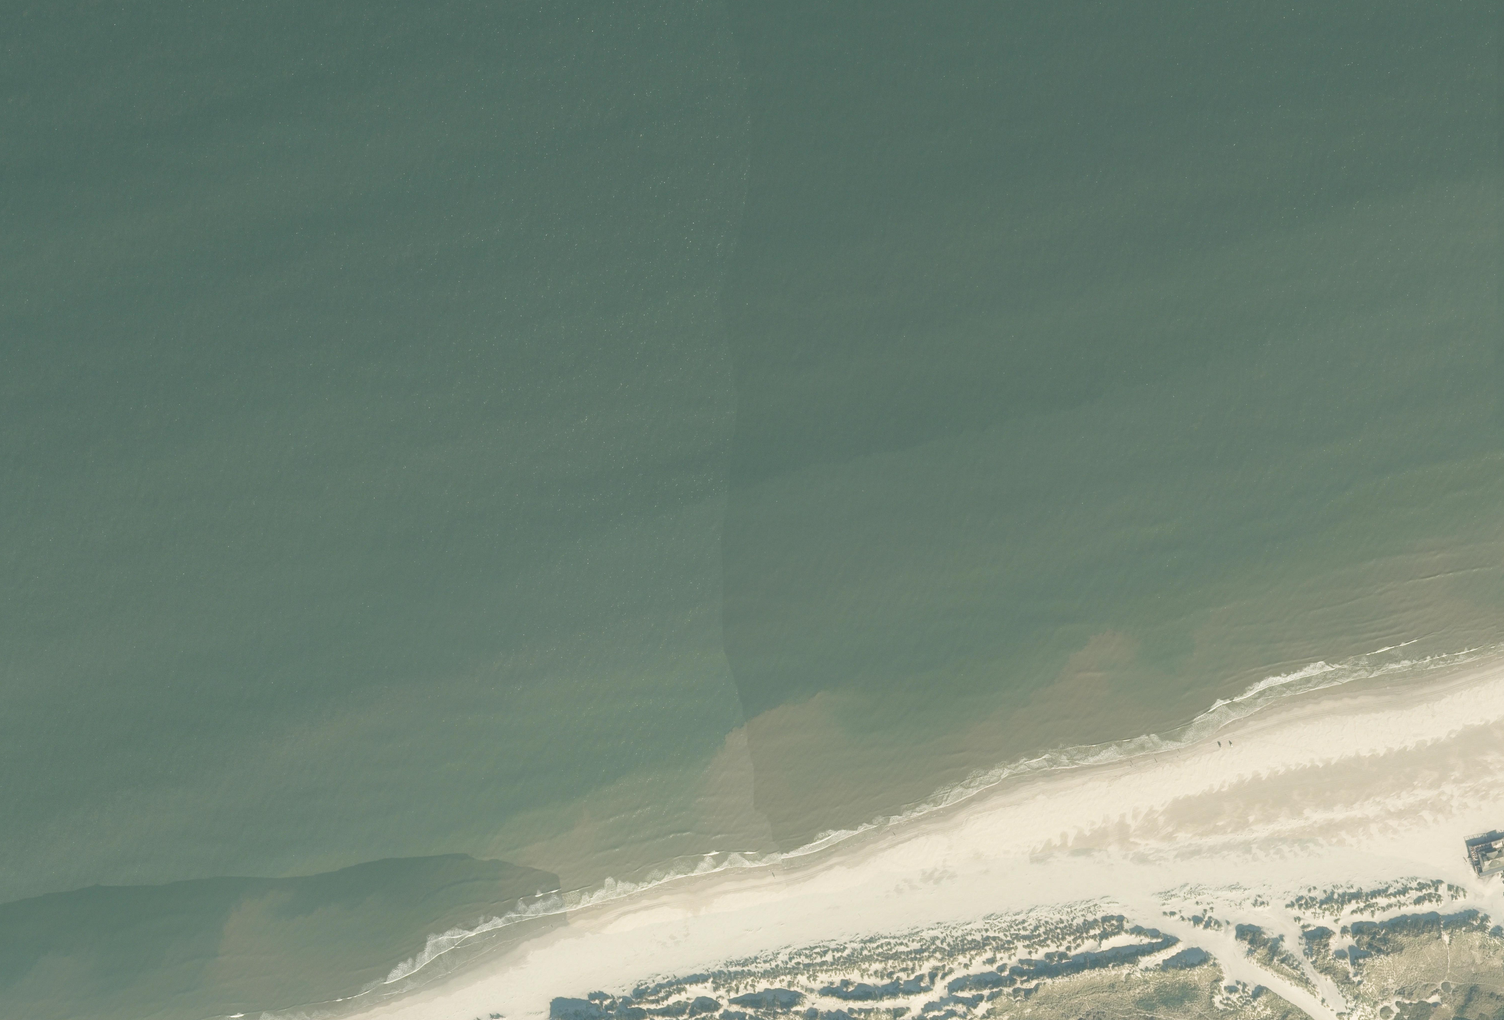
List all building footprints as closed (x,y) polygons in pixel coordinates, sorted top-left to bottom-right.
[(1503,845),(1501,838),(1470,846),(1477,876),(1503,869),(1503,865),(1483,870),(1478,851),(1503,845)] [(1478,851),(1483,870),(1503,865),(1503,844),(1503,845),(1478,851)]
